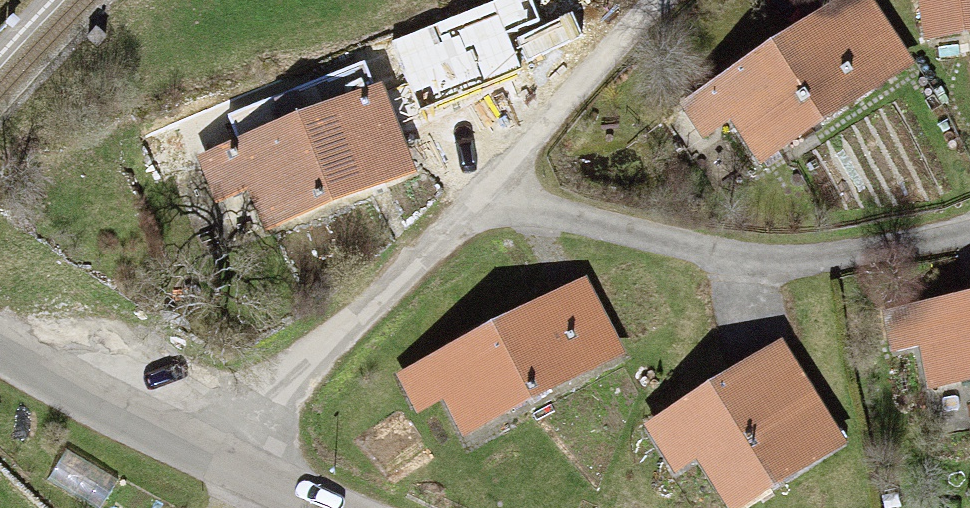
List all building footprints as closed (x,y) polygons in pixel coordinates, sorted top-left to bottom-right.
[(685,101),(711,143),(742,123),(766,162),(912,70),(867,0),(846,0),(685,101)] [(925,40),(969,32),(969,0),(918,0),(925,40)] [(96,30),(88,39),(97,48),(105,39),(96,30)] [(393,91),(211,156),(226,195),(257,184),(272,227),(423,172),(393,91)] [(591,289),(415,370),(433,408),(463,394),(482,435),(628,368),(591,289)] [(878,319),(884,352),(916,346),(923,380),(969,371),(969,302),(878,319)] [(776,352),(653,425),(682,474),(711,457),(740,504),(834,448),(776,352)]
